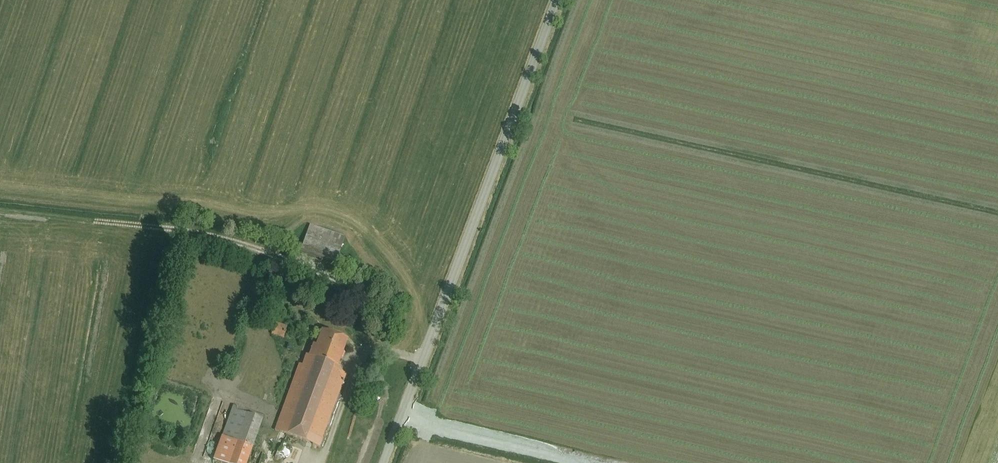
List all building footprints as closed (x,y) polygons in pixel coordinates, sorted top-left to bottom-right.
[(307,222),(298,248),(334,259),(343,234),(307,222)] [(273,333),(286,337),(290,325),(277,321),(273,333)] [(303,345),(296,365),(278,414),(271,432),(316,448),(345,372),(333,367),(342,342),(320,334),(315,349),(303,345)] [(228,462),(244,462),(261,416),(236,406),(216,459),(228,462)]
